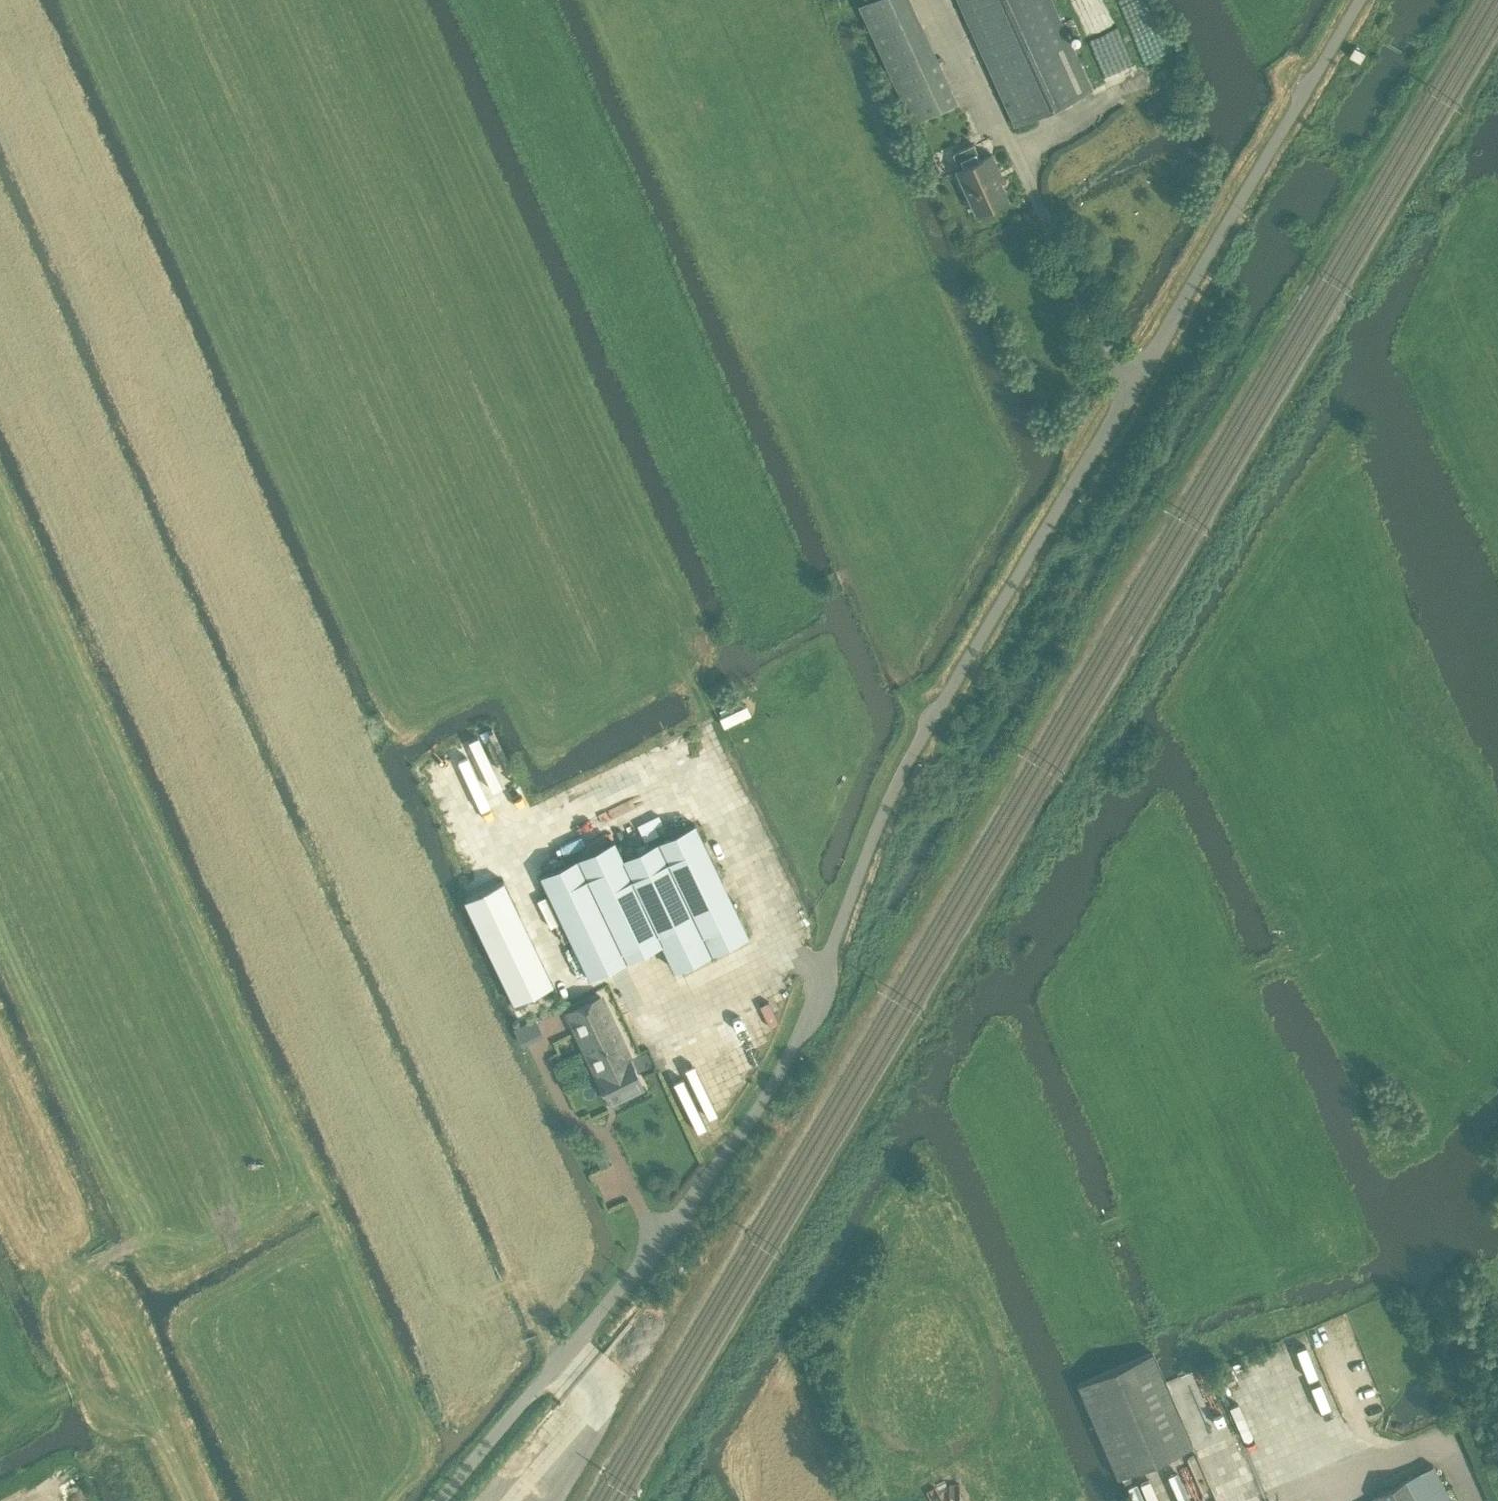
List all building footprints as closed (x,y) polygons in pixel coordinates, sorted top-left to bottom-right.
[(956,101),(910,0),(868,0),(859,4),(912,121),(956,101)] [(1092,89),(1051,0),(958,0),(1015,124),(1092,89)] [(1354,47),(1349,56),(1359,62),(1365,53),(1354,47)] [(975,212),(1007,198),(996,173),(999,171),(991,154),(980,159),(973,143),(952,153),(959,169),(956,170),(975,212)] [(748,933),(695,823),(622,858),(614,840),(540,875),(589,978),(661,943),(673,969),(748,933)] [(503,880),(464,898),(514,1001),(552,983),(503,880)] [(610,1102),(643,1086),(600,996),(567,1011),(596,1072),(610,1102)] [(1152,1351),(1076,1384),(1117,1478),(1192,1446),(1152,1351)] [(1433,1464),(1372,1496),(1375,1500),(1452,1500),(1451,1500),(1433,1464)]
